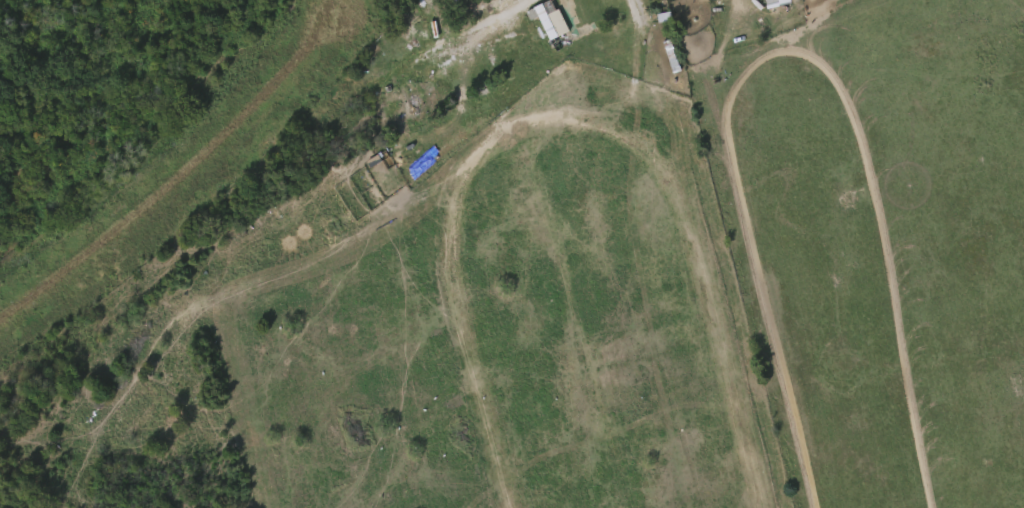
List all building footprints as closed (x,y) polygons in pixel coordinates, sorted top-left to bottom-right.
[(778,0),(754,0),(756,12),(780,7),(778,0)] [(523,12),(540,45),(558,36),(542,3),(523,12)]
